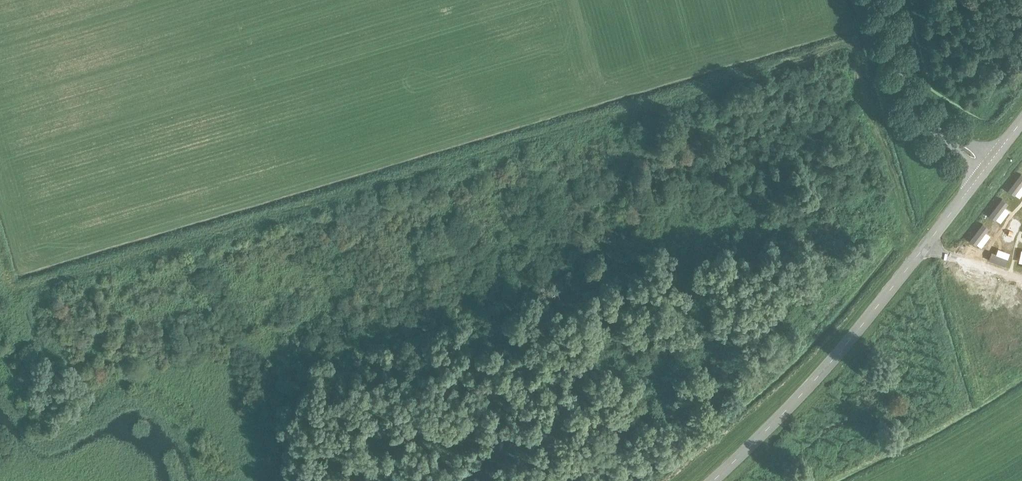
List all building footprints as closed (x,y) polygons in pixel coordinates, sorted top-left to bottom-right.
[(1021,174),(1007,191),(1014,196),(1021,186),(1021,175),(1021,174)] [(1008,203),(1002,198),(989,215),(995,220),(1008,203)] [(989,228),(982,223),(969,240),(976,245),(989,228)] [(992,252),(988,260),(1005,266),(1008,258),(992,252)] [(1013,331),(1021,328),(1021,319),(1010,322),(1013,331)]
